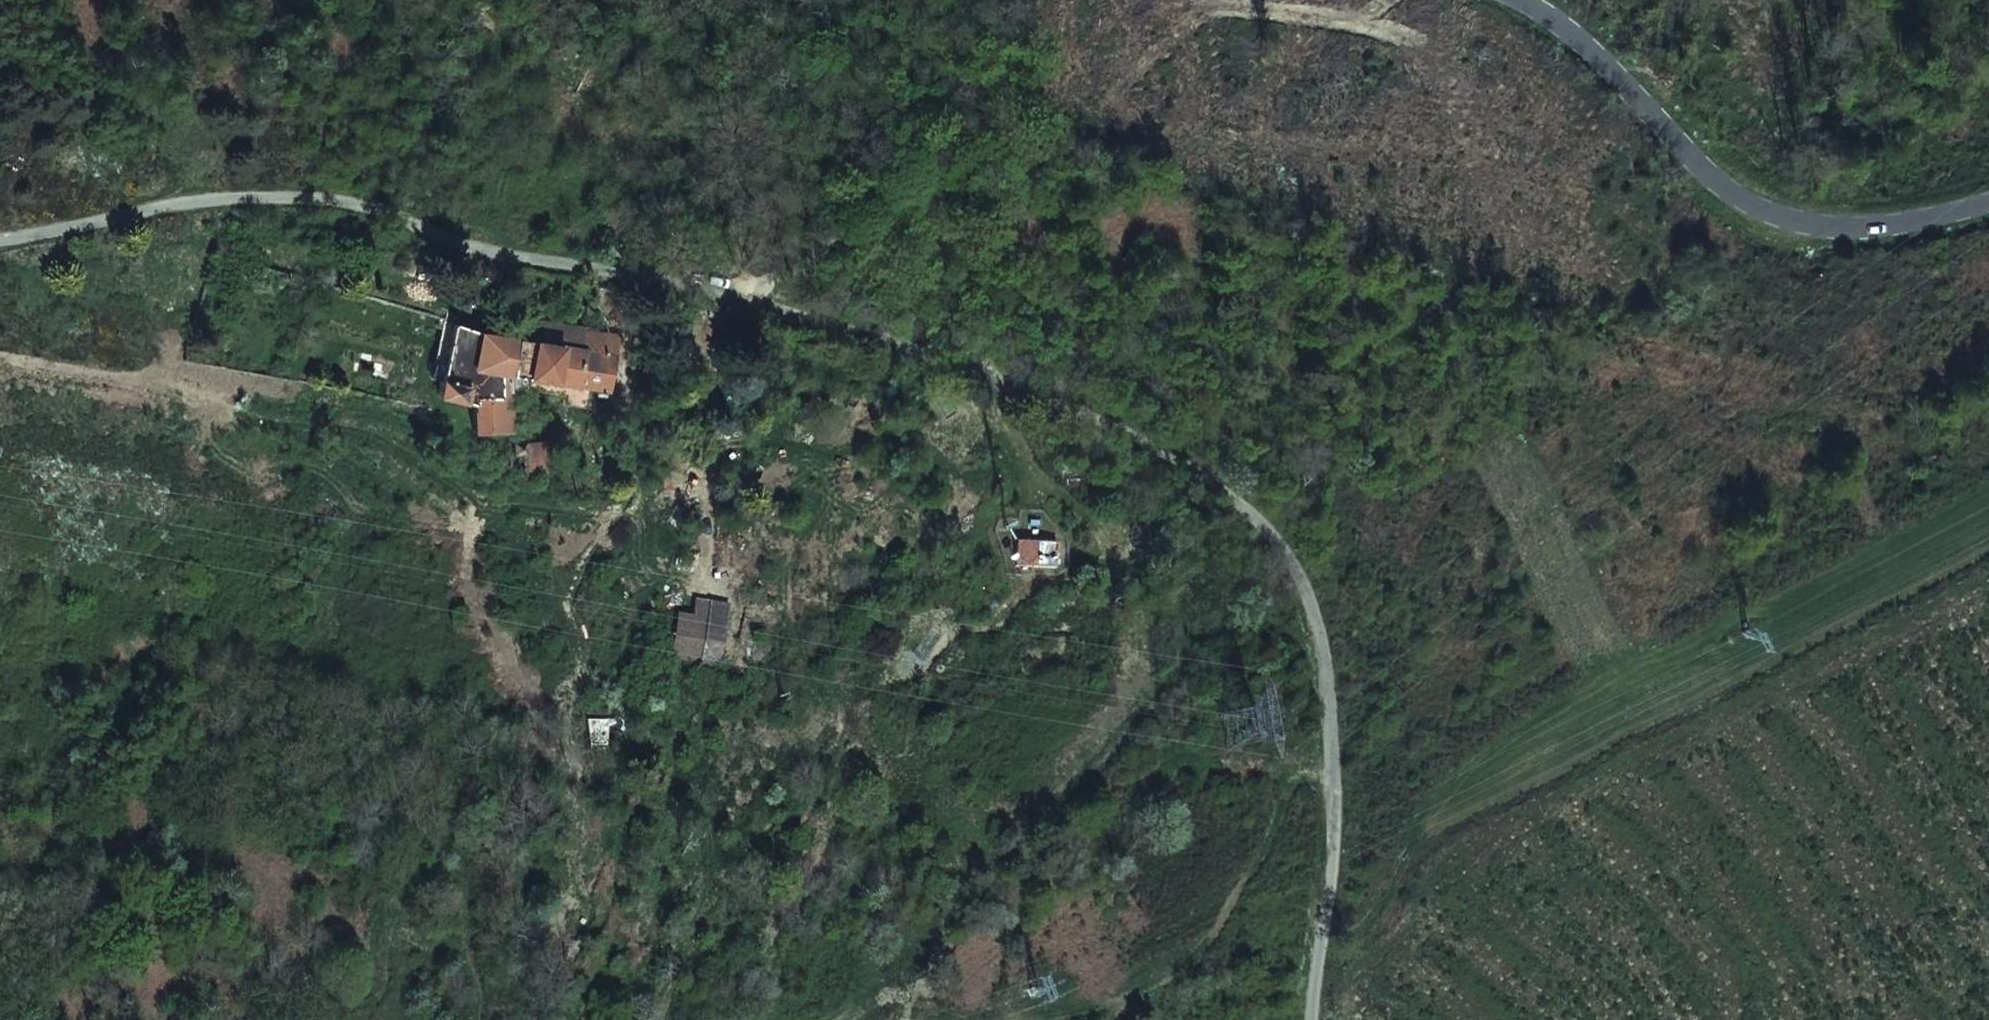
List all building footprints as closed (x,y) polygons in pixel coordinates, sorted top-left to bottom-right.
[(534,318),(514,314),(510,339),(529,343),(532,331),(534,322),(534,318)] [(582,331),(534,322),(532,331),(581,340),(582,331)] [(497,375),(604,392),(611,355),(579,350),(581,340),(532,331),(529,343),(510,339),(450,327),(439,380),(472,384),(471,431),(497,433),(498,433),(498,426),(497,375)] [(612,346),(581,340),(579,350),(611,355),(612,346)] [(411,408),(419,410),(423,390),(416,389),(411,408)] [(498,433),(497,433),(498,475),(550,477),(551,442),(523,442),(523,427),(498,426),(498,433)] [(1015,568),(1057,569),(1058,545),(1016,544),(1015,568)]
